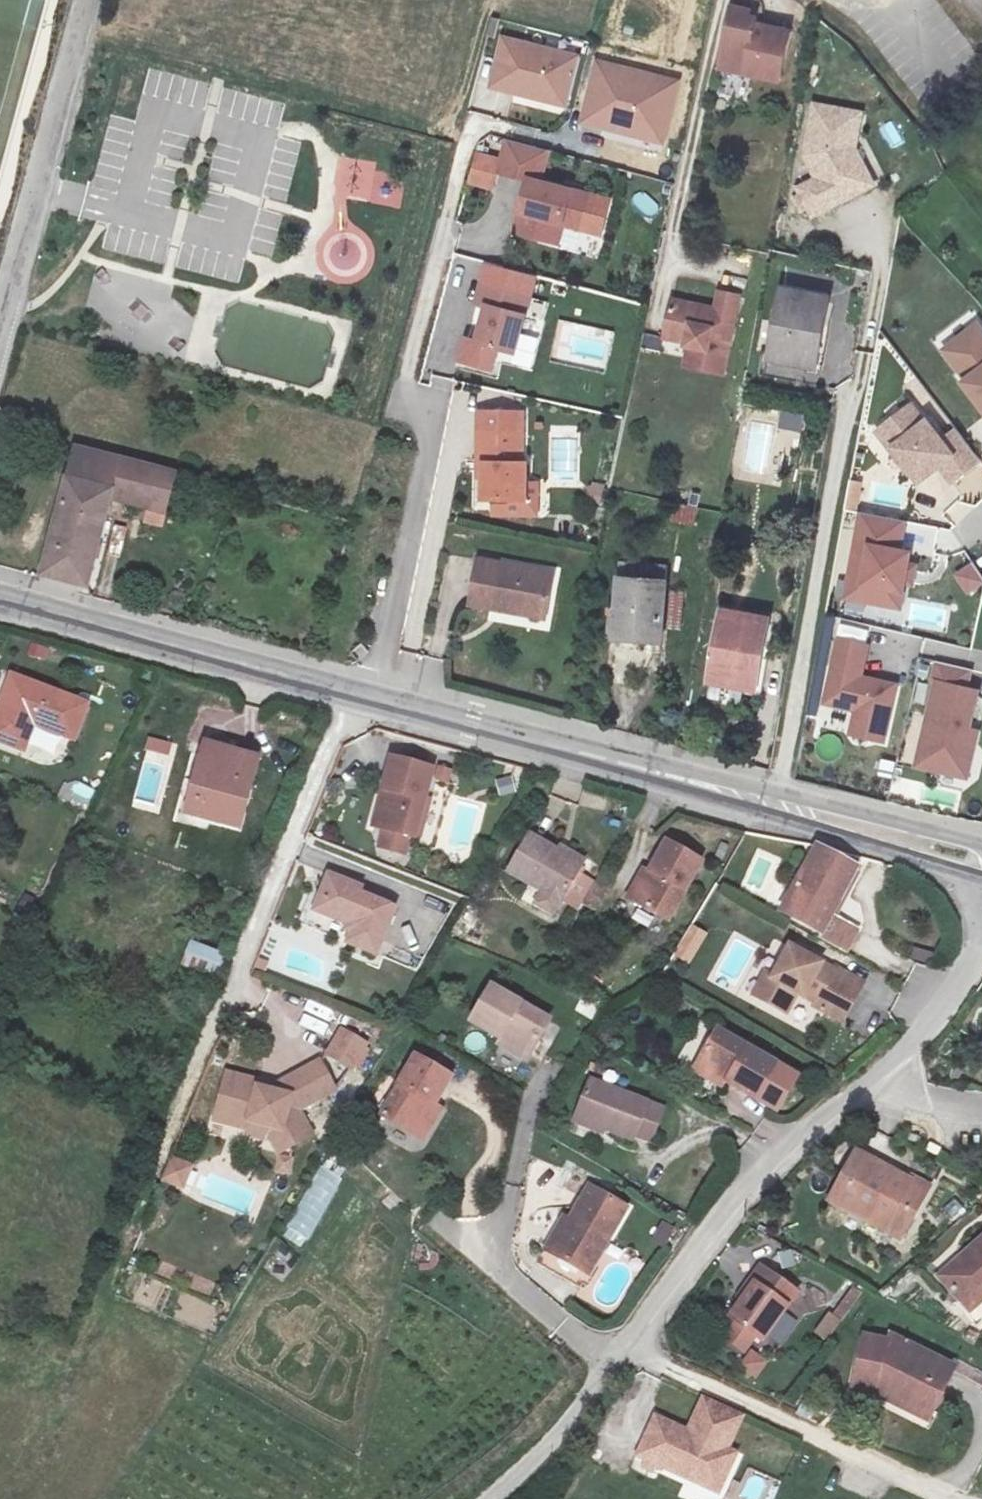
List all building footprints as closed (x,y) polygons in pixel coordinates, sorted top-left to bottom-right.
[(756,12),(735,8),(723,60),(740,63),(738,73),(782,83),(792,36),(759,29),(760,21),(754,19),(756,12)] [(568,109),(585,53),(507,37),(492,88),(568,109)] [(687,81),(601,58),(581,123),(670,147),(687,81)] [(740,63),(723,60),(721,70),(738,73),(740,63)] [(870,113),(815,102),(806,155),(816,176),(799,188),(813,219),(884,186),(863,150),(870,113)] [(891,121),(879,127),(892,150),(904,143),(891,121)] [(498,174),(530,184),(532,175),(546,179),(554,152),(508,139),(498,174)] [(349,195),(382,204),(391,169),(361,161),(357,176),(354,176),(349,195)] [(586,232),(595,193),(546,179),(532,175),(530,184),(515,234),(564,246),(570,226),(586,232)] [(644,190),(634,200),(648,215),(658,205),(644,190)] [(536,294),(482,281),(476,306),(488,310),(478,344),(522,356),(537,315),(530,315),(536,294)] [(829,297),(779,288),(766,362),(815,371),(829,297)] [(721,376),(737,296),(712,292),(707,313),(667,307),(659,347),(690,353),(687,370),(721,376)] [(935,352),(958,376),(953,383),(979,418),(981,416),(981,330),(975,322),(935,352)] [(915,404),(883,434),(917,485),(942,472),(952,489),(981,469),(981,455),(962,429),(953,436),(941,420),(932,420),(915,404)] [(803,430),(804,413),(782,411),(780,429),(803,430)] [(522,423),(471,412),(465,452),(481,455),(475,491),(521,500),(528,463),(514,460),(522,423)] [(80,444),(45,570),(89,583),(113,495),(146,504),(143,518),(163,523),(177,469),(80,444)] [(789,473),(791,453),(775,451),(773,471),(789,473)] [(849,482),(847,506),(858,507),(861,484),(849,482)] [(672,522),(696,525),(699,505),(675,502),(672,522)] [(907,550),(911,522),(864,514),(847,597),(908,611),(922,555),(907,550)] [(543,569),(467,553),(457,604),(533,618),(543,569)] [(953,573),(969,596),(981,586),(981,575),(972,560),(953,573)] [(653,593),(609,590),(605,645),(651,649),(653,593)] [(942,626),(944,614),(938,609),(928,609),(926,623),(942,626)] [(753,628),(703,620),(690,690),(740,700),(753,628)] [(875,647),(842,639),(825,706),(856,715),(853,735),(890,747),(906,687),(870,676),(875,647)] [(937,667),(917,769),(967,780),(981,698),(981,678),(937,667)] [(73,705),(7,679),(0,696),(0,750),(13,755),(26,724),(60,738),(73,705)] [(149,736),(144,750),(169,758),(173,743),(149,736)] [(225,836),(246,763),(198,750),(179,822),(225,836)] [(387,840),(411,774),(374,761),(349,826),(387,840)] [(539,900),(560,860),(502,831),(483,871),(539,900)] [(677,854),(641,835),(612,894),(647,913),(677,854)] [(764,911),(827,938),(834,922),(814,913),(836,860),(797,841),(764,911)] [(343,966),(361,918),(293,889),(279,923),(311,937),(305,951),(343,966)] [(672,956),(690,965),(707,933),(689,924),(672,956)] [(913,945),(909,958),(929,965),(934,952),(913,945)] [(222,965),(180,950),(172,972),(213,989),(222,965)] [(800,1013),(827,1030),(843,1005),(817,989),(823,980),(779,954),(761,983),(750,1003),(773,1017),(785,998),(803,1009),(800,1013)] [(741,997),(750,1003),(761,983),(753,978),(741,997)] [(824,978),(823,980),(817,989),(843,1005),(849,993),(824,978)] [(549,1015),(489,982),(471,1019),(529,1051),(549,1015)] [(310,1014),(304,1025),(328,1039),(335,1028),(310,1014)] [(340,1026),(324,1053),(355,1072),(372,1045),(340,1026)] [(751,1063),(691,1026),(671,1060),(730,1098),(751,1063)] [(414,1132),(448,1074),(412,1054),(378,1112),(414,1132)] [(229,1103),(195,1101),(193,1142),(251,1145),(250,1152),(292,1140),(273,1120),(304,1091),(282,1067),(245,1102),(244,1106),(228,1105),(229,1103)] [(656,1144),(670,1110),(595,1077),(578,1115),(635,1142),(638,1137),(656,1144)] [(251,1145),(193,1142),(193,1150),(250,1152),(251,1145)] [(185,1191),(195,1165),(169,1155),(159,1182),(185,1191)] [(303,1249),(343,1175),(321,1164),(282,1237),(303,1249)] [(828,1222),(892,1253),(907,1224),(924,1233),(940,1204),(920,1195),(916,1203),(853,1173),(828,1222)] [(586,1272),(623,1201),(588,1181),(550,1252),(586,1272)] [(908,1261),(924,1233),(907,1224),(892,1253),(908,1261)] [(973,1246),(945,1274),(955,1285),(933,1306),(962,1333),(981,1313),(981,1255),(973,1246)] [(746,1347),(781,1298),(743,1271),(730,1288),(736,1292),(712,1324),(746,1347)] [(846,1318),(862,1292),(847,1283),(831,1309),(846,1318)] [(830,1341),(840,1317),(824,1312),(815,1335),(830,1341)] [(925,1425),(949,1379),(886,1349),(885,1356),(851,1352),(848,1397),(875,1399),(925,1425)] [(750,1350),(737,1367),(756,1379),(768,1362),(750,1350)] [(742,1422),(692,1407),(684,1424),(650,1414),(634,1455),(717,1497),(742,1455),(730,1447),(742,1422)]
